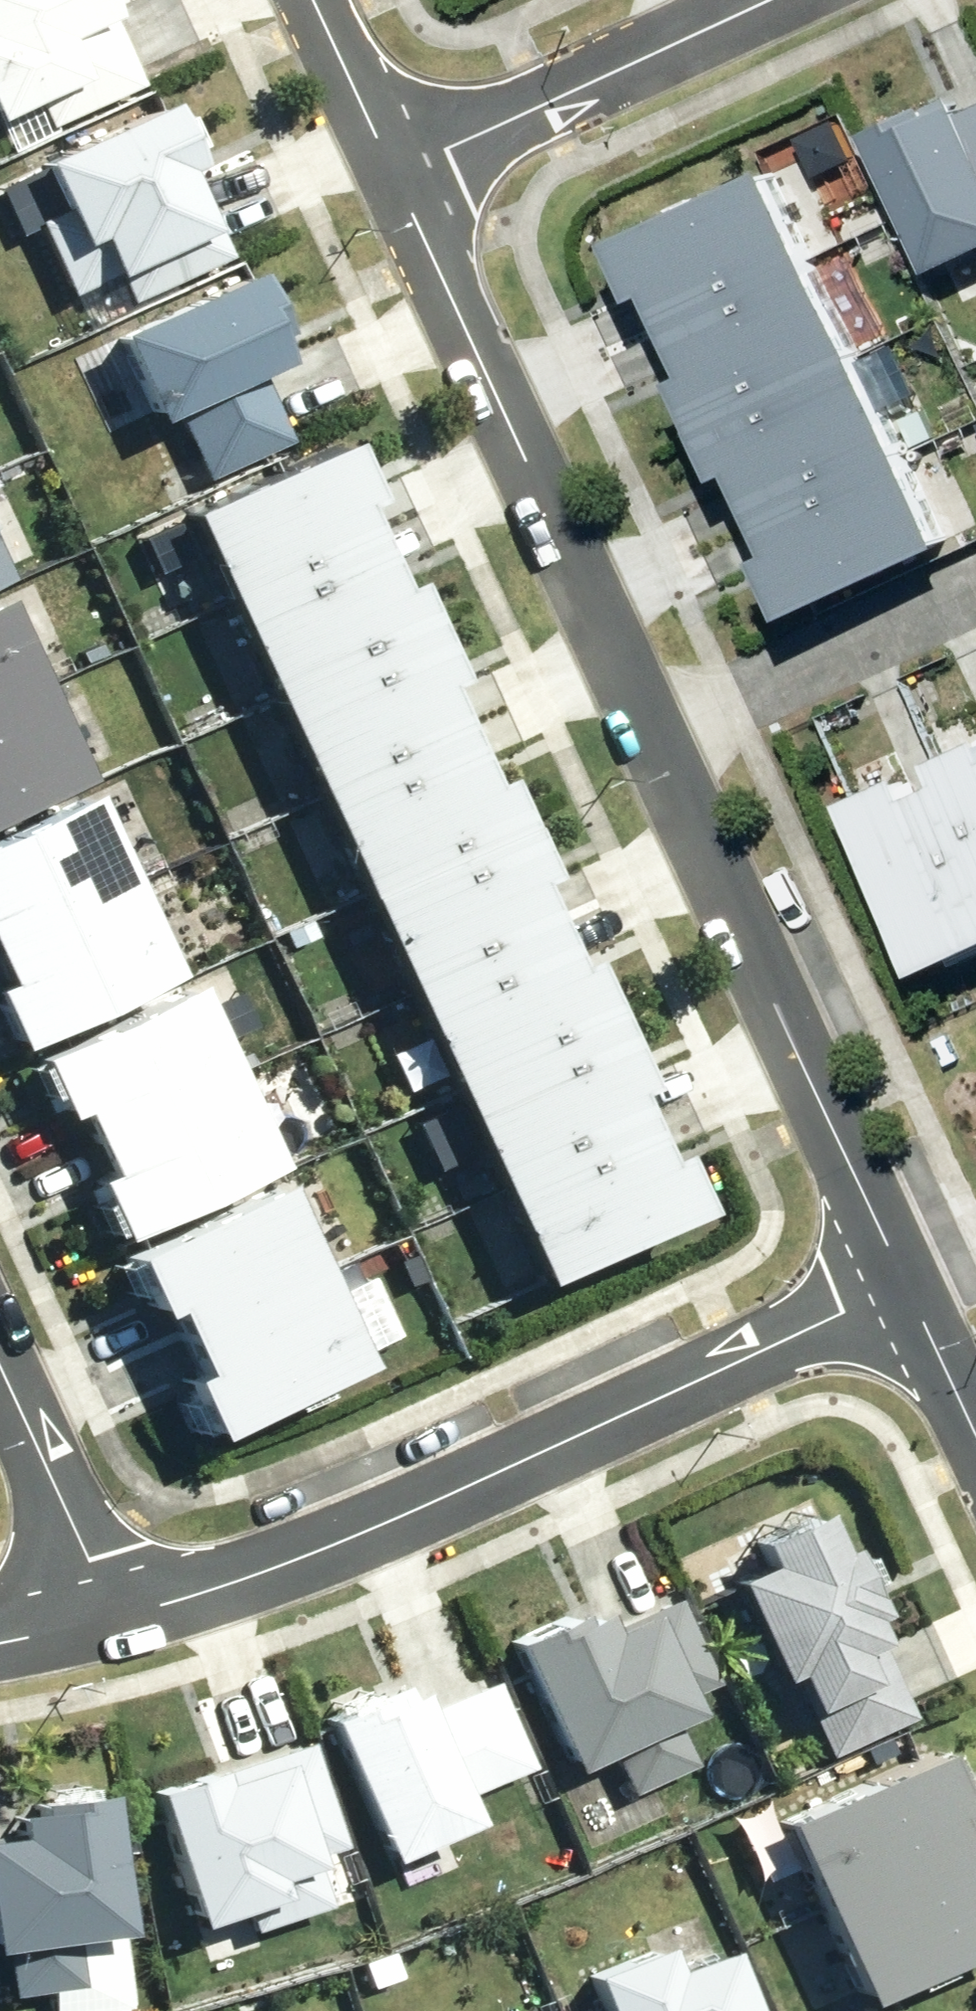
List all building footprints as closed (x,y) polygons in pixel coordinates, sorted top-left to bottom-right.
[(33,87),(48,118),(137,76),(101,0),(0,0),(0,103),(33,87)] [(864,128),(927,268),(975,247),(975,100),(967,82),(864,128)] [(60,202),(35,214),(69,286),(116,264),(130,295),(219,253),(178,166),(193,159),(163,95),(37,154),(60,202)] [(952,530),(780,156),(620,229),(647,289),(665,281),(702,362),(684,370),(730,469),(746,462),(784,543),(767,551),(791,603),(952,530)] [(241,267),(114,327),(154,411),(174,401),(205,468),(285,430),(254,364),(281,351),(241,267)] [(332,435),(181,506),(542,1270),(694,1198),(667,1141),(651,1149),(618,1079),(634,1072),(575,948),(560,955),(519,869),(534,862),(490,767),(477,774),(429,674),(442,667),(398,573),(386,578),(345,492),(357,487),(332,435)] [(0,593),(0,803),(81,765),(0,593)] [(930,967),(975,946),(975,728),(943,743),(956,770),(922,786),(910,759),(846,789),(930,967)] [(85,788),(0,828),(0,1010),(13,1039),(170,966),(85,788)] [(269,1153),(185,975),(29,1048),(56,1105),(70,1099),(99,1162),(86,1168),(113,1226),(269,1153)] [(363,1352),(279,1174),(122,1247),(149,1304),(163,1298),(193,1361),(179,1367),(207,1425),(363,1352)] [(762,1546),(723,1566),(822,1760),(896,1723),(862,1657),(892,1641),(860,1579),(844,1587),(804,1508),(755,1533),(762,1546)] [(570,1772),(603,1757),(623,1801),(703,1765),(684,1721),(716,1707),(653,1564),(506,1629),(570,1772)] [(484,1670),(429,1693),(417,1665),(318,1706),(377,1849),(476,1808),(465,1781),(520,1758),(484,1670)] [(868,2004),(975,1953),(975,1850),(956,1806),(971,1799),(944,1743),(780,1820),(868,2004)] [(222,1765),(155,1788),(200,1914),(293,1881),(287,1865),(331,1849),(296,1751),(226,1776),(222,1765)] [(9,1948),(13,1981),(75,1974),(68,1918),(118,1912),(104,1784),(31,1792),(34,1818),(0,1822),(0,1949),(9,1948)] [(657,1933),(583,1962),(602,2010),(601,2010),(749,2010),(720,1936),(666,1957),(657,1933)]
